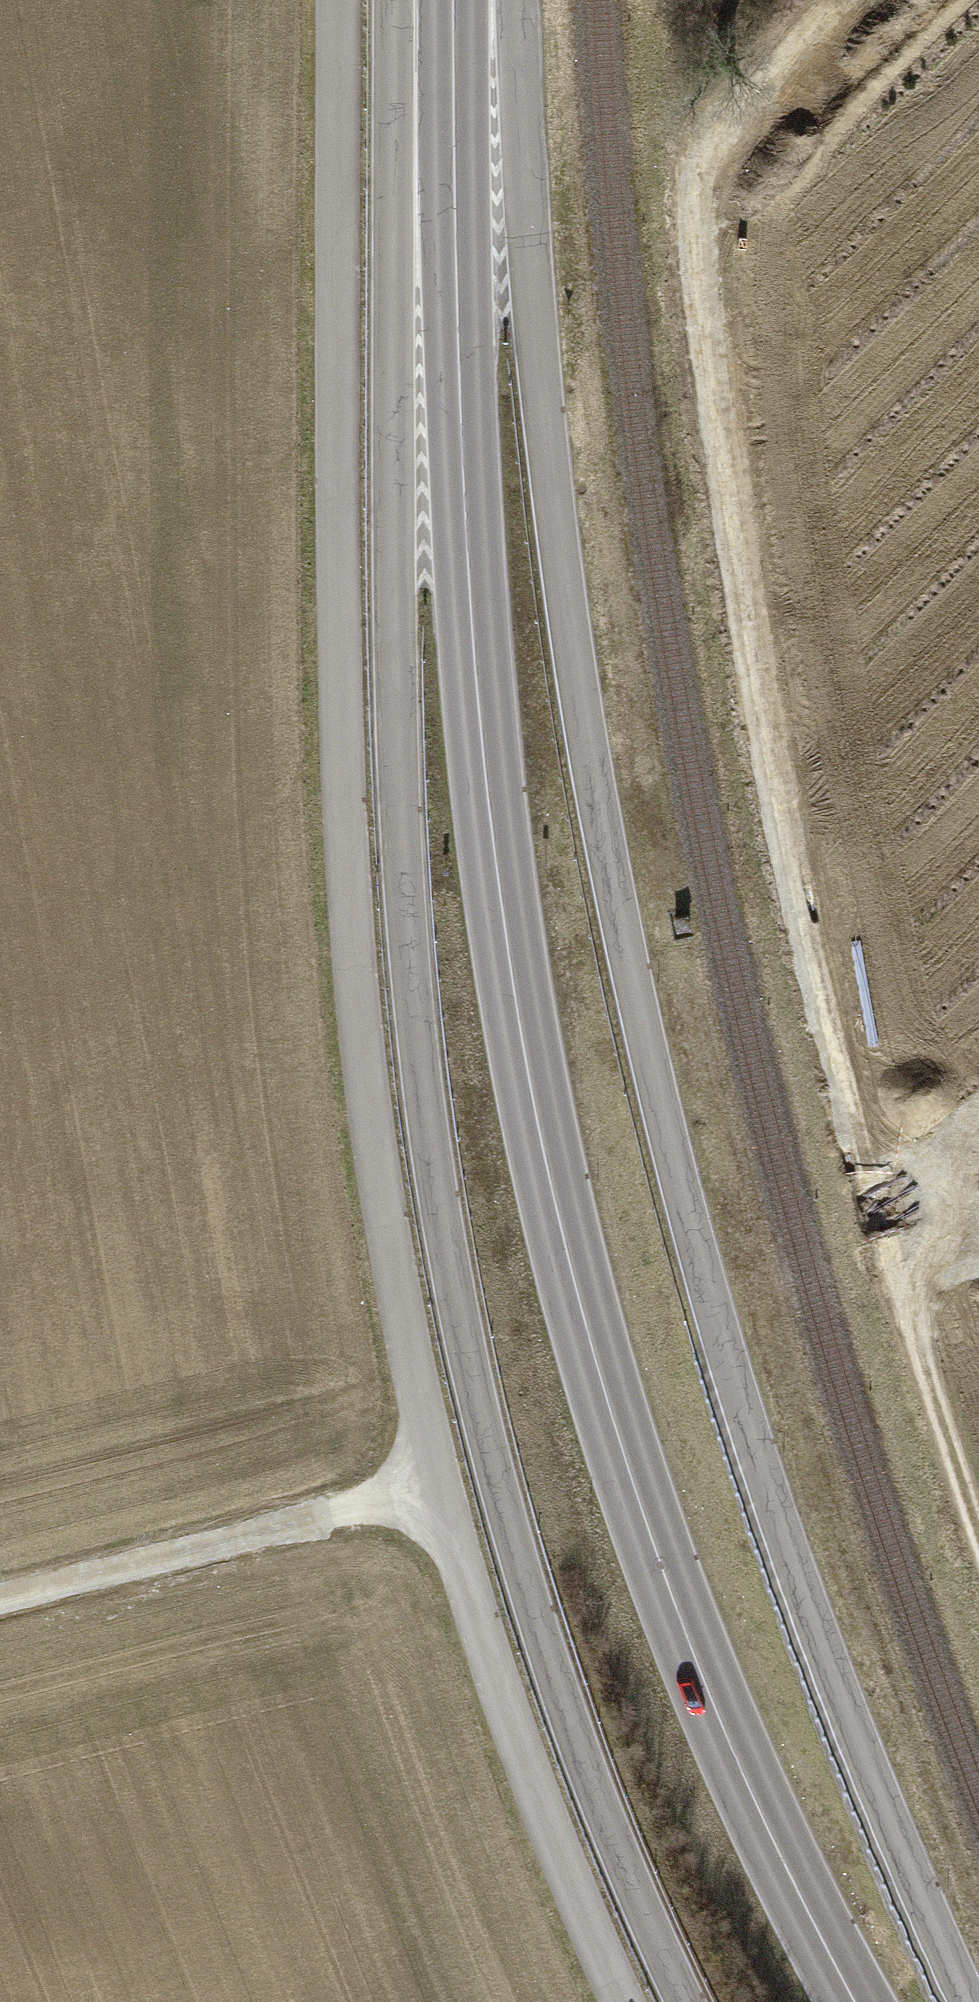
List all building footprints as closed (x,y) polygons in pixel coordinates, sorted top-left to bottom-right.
[(678,932),(690,929),(687,914),(674,917),(678,932)]
